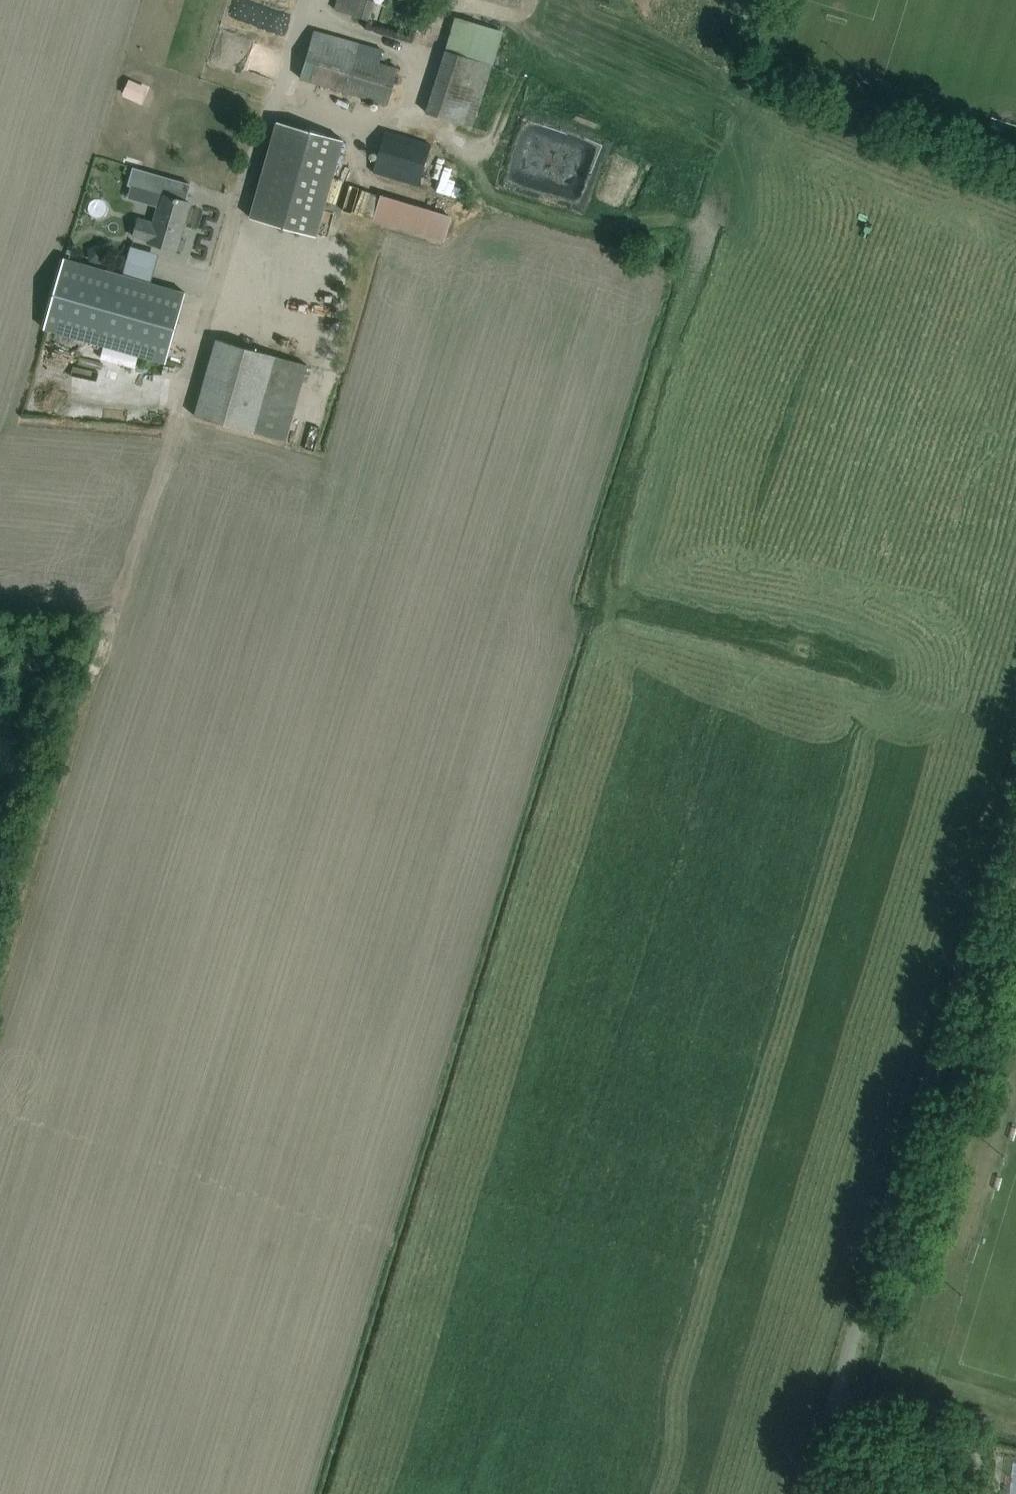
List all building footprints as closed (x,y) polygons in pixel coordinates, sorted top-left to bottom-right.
[(334,9),(368,20),(374,1),(372,0),(337,0),(334,9)] [(473,127),(501,32),(455,18),(426,113),(473,127)] [(382,50),(333,36),(314,30),(300,77),(387,104),(398,68),(379,63),(382,50)] [(319,235),(324,218),(346,141),(275,120),(252,197),(247,214),(319,235)] [(431,146),(403,137),(384,131),(372,171),(418,186),(431,146)] [(451,156),(447,183),(463,185),(466,158),(451,156)] [(161,176),(132,167),(127,185),(155,193),(161,176)] [(353,167),(346,196),(357,199),(364,170),(353,167)] [(189,202),(170,196),(162,194),(154,223),(138,218),(133,236),(149,240),(148,242),(175,250),(189,202)] [(451,217),(380,195),(373,220),(444,242),(451,217)] [(63,258),(43,328),(165,363),(185,292),(151,283),(123,275),(63,258)] [(306,364),(235,344),(216,339),(194,415),(285,441),(306,364)]
